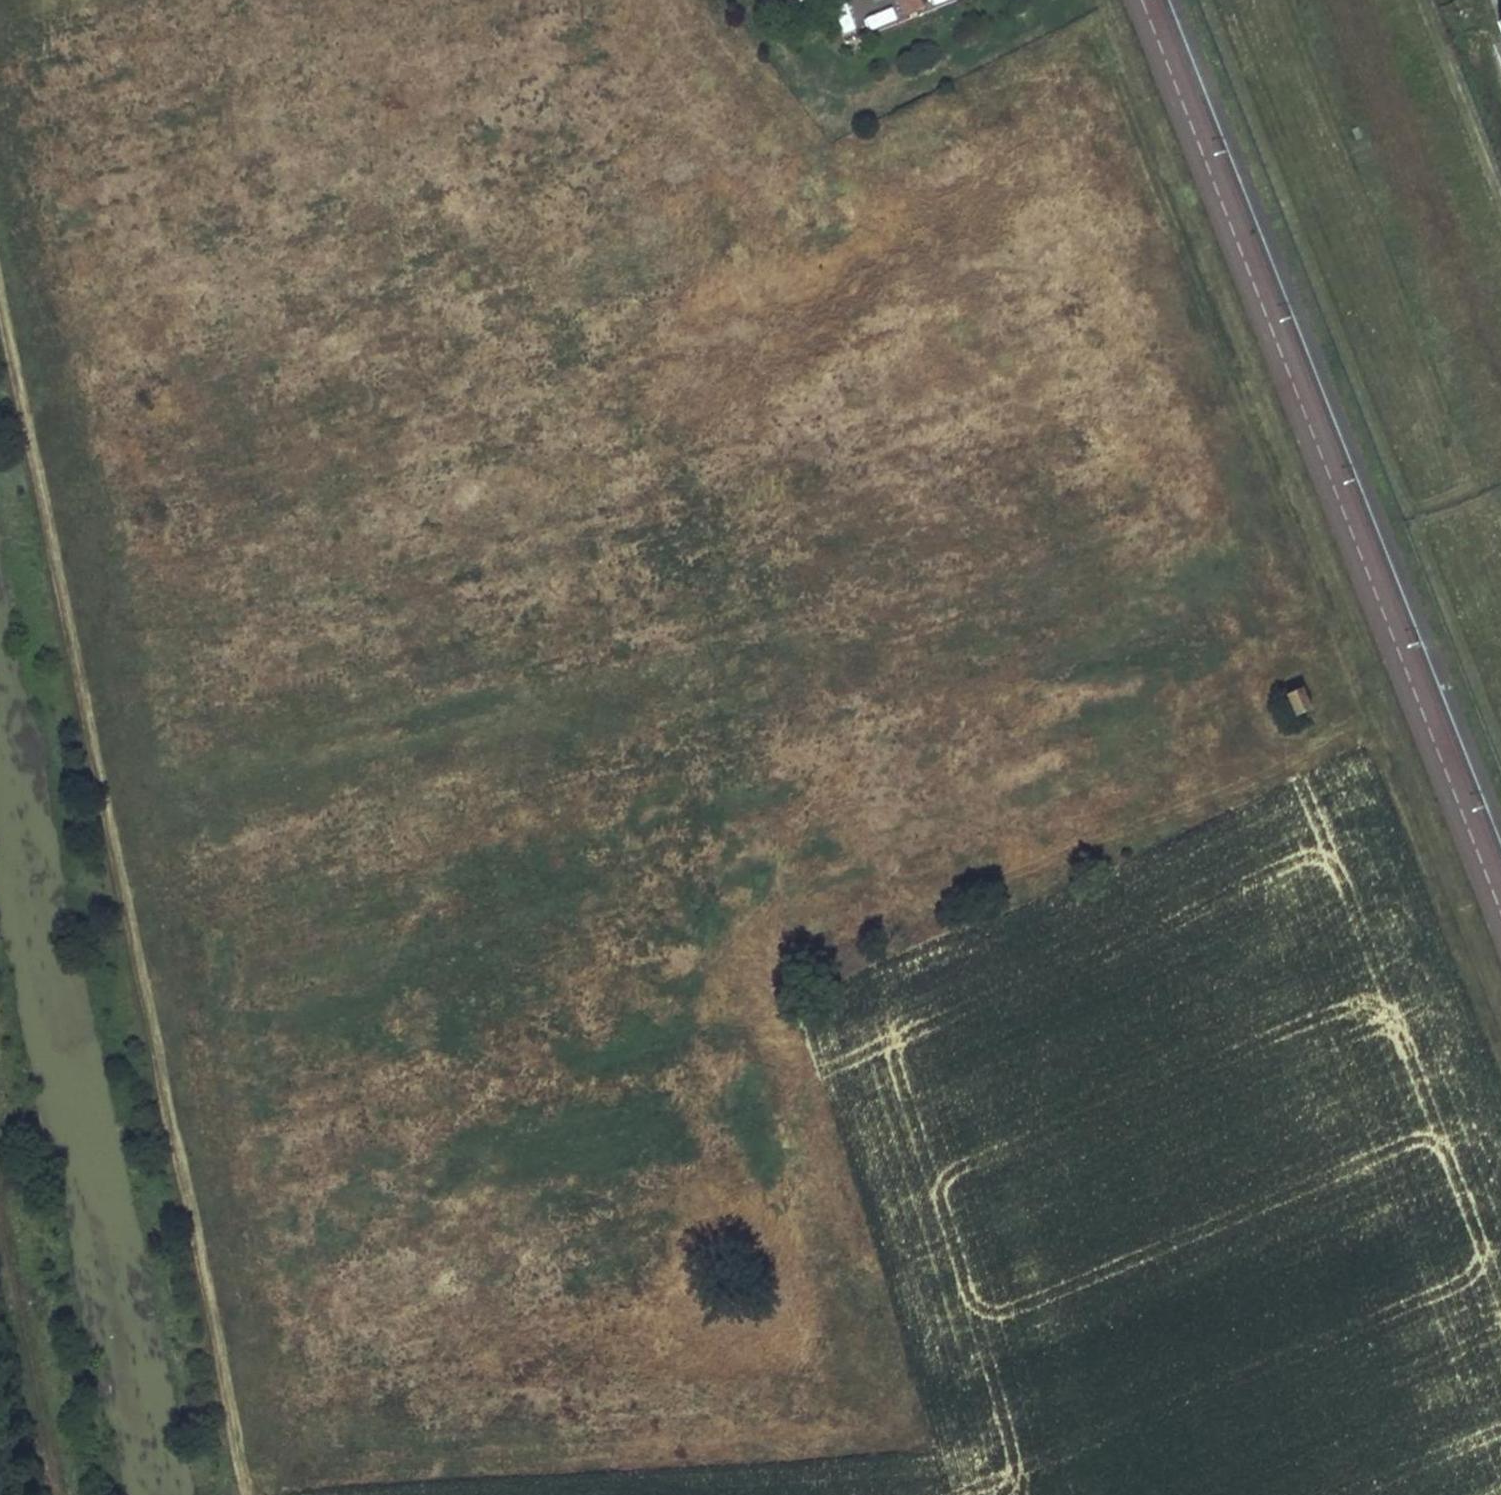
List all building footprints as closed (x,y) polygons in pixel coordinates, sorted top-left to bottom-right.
[(928,5),(926,0),(901,0),(906,13),(928,5)] [(868,27),(896,22),(893,8),(865,12),(868,27)] [(1312,709),(1303,688),(1287,696),(1297,716),(1312,709)]
